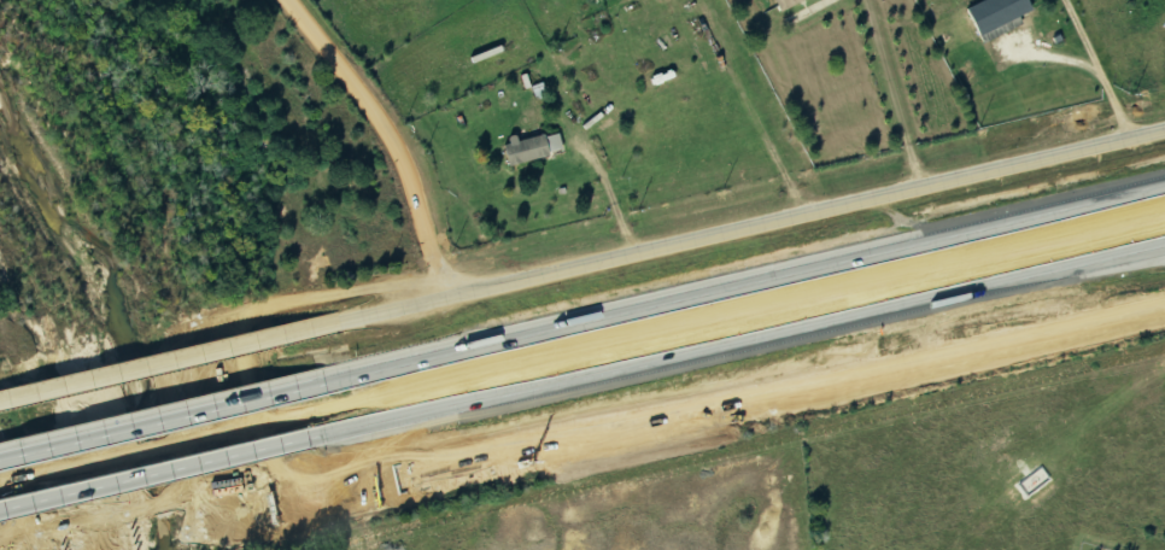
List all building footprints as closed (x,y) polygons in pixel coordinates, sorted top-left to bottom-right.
[(779,12),(803,0),(774,0),(779,12)] [(1017,16),(1030,10),(1025,0),(981,0),(965,7),(981,44),(1022,26),(1017,16)] [(562,152),(557,131),(502,144),(508,166),(562,152)]
